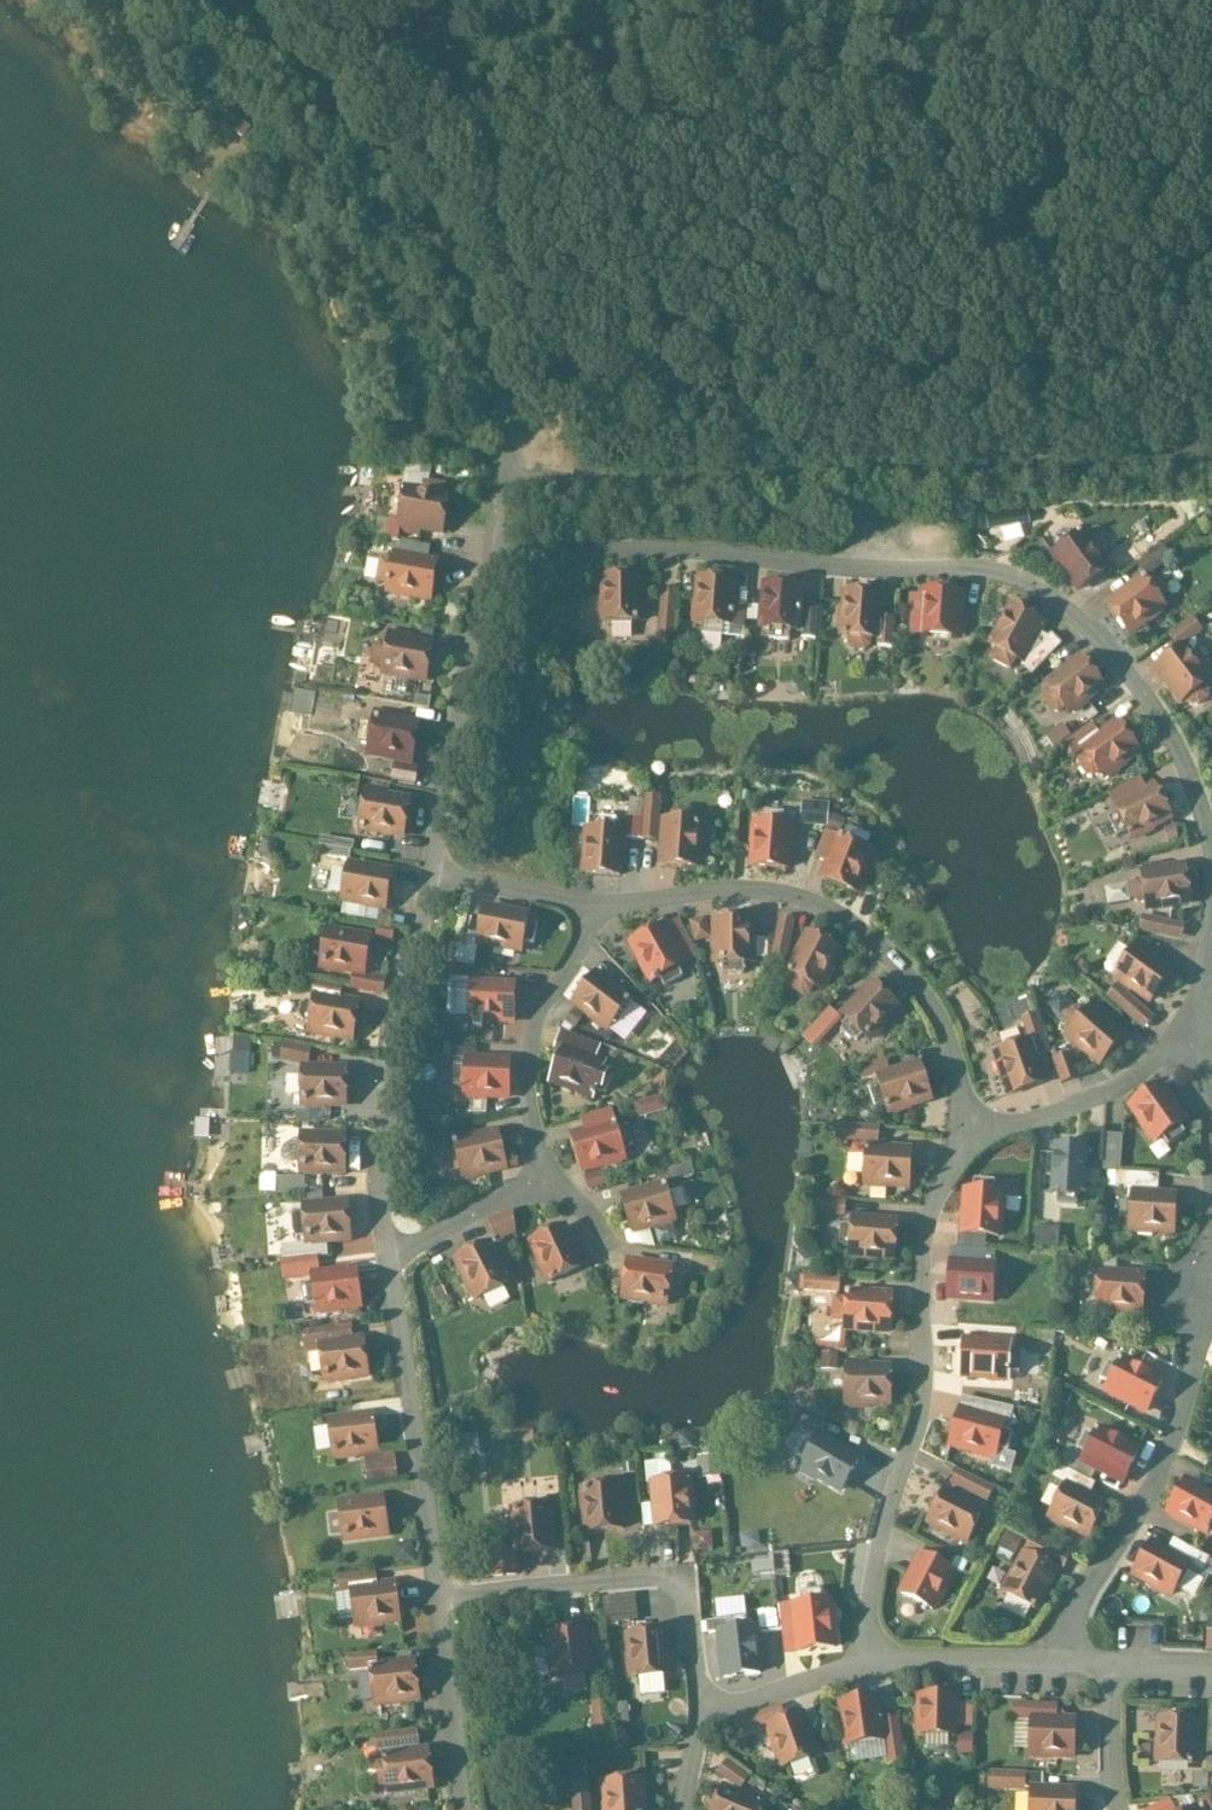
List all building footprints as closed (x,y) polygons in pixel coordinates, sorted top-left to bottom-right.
[(219,122),(244,138),(251,127),(226,111),(219,122)] [(405,491),(399,530),(419,533),(420,528),(445,531),(450,497),(405,491)] [(1082,536),(1080,537),(1079,536),(1077,537),(1078,539),(1076,540),(1071,534),(1064,533),(1056,540),(1055,546),(1059,552),(1053,557),(1079,591),(1108,570),(1095,553),(1097,551),(1087,538),(1085,539),(1082,536)] [(436,564),(394,556),(392,564),(381,562),(378,582),(387,584),(387,586),(388,586),(388,592),(392,593),(391,595),(408,598),(409,596),(430,599),(436,564)] [(639,579),(603,579),(604,601),(601,601),(601,618),(604,618),(604,622),(611,622),(611,626),(632,626),(632,622),(634,622),(634,623),(637,623),(637,622),(640,622),(639,579)] [(1146,584),(1144,581),(1143,582),(1142,580),(1108,606),(1129,635),(1146,622),(1148,624),(1162,614),(1160,612),(1163,609),(1159,603),(1165,598),(1166,591),(1159,583),(1153,582),(1147,586),(1145,585),(1146,584)] [(734,584),(699,581),(697,602),(694,602),(693,619),(695,619),(695,624),(703,624),(702,636),(722,638),(723,626),(731,626),(732,618),(734,618),(734,614),(732,614),(734,584)] [(801,589),(765,586),(764,608),(761,608),(760,624),(762,625),(762,629),(770,630),(769,641),(789,643),(790,631),(798,632),(799,616),(801,616),(801,613),(799,613),(801,589)] [(675,592),(663,591),(661,620),(673,621),(675,592)] [(961,596),(925,593),(924,614),(921,614),(920,631),(922,631),(922,636),(958,639),(961,596)] [(881,597),(845,595),(844,612),(842,612),(840,633),(842,633),(842,637),(844,638),(844,639),(847,639),(847,638),(850,638),(849,646),(854,651),(864,652),(870,647),(870,640),(878,640),(880,619),(881,597)] [(1043,626),(1011,609),(991,647),(997,650),(992,661),(1010,671),(1016,660),(1022,664),(1043,626)] [(894,620),(880,619),(878,640),(877,648),(891,649),(894,620)] [(673,621),(661,620),(660,635),(672,636),(673,621)] [(1194,622),(1170,639),(1178,650),(1201,632),(1194,622)] [(1051,636),(1031,657),(1042,667),(1062,646),(1051,636)] [(431,646),(389,639),(388,647),(380,645),(375,649),(373,660),(377,665),(384,667),(383,674),(387,675),(387,677),(407,681),(408,679),(425,682),(431,646)] [(1184,648),(1155,669),(1181,704),(1187,699),(1192,705),(1198,706),(1207,700),(1208,693),(1204,687),(1210,682),(1207,679),(1209,677),(1199,664),(1197,665),(1184,648)] [(1031,657),(1021,667),(1032,677),(1042,667),(1031,657)] [(1080,660),(1047,687),(1052,693),(1046,697),(1045,704),(1052,713),(1059,714),(1065,709),(1069,715),(1073,712),(1074,714),(1087,703),(1086,701),(1103,688),(1080,660)] [(339,729),(342,702),(316,699),(317,690),(294,688),(291,710),(315,712),(314,726),(339,729)] [(417,726),(375,719),(374,726),(359,723),(356,744),(370,746),(369,754),(373,755),(372,757),(389,760),(390,758),(411,761),(417,726)] [(1083,750),(1082,750),(1087,756),(1081,761),(1080,768),(1086,776),(1093,778),(1099,773),(1104,779),(1107,776),(1109,778),(1125,766),(1124,764),(1138,754),(1117,725),(1099,738),(1083,750)] [(1099,738),(1092,727),(1075,740),(1083,750),(1099,738)] [(1075,740),(1065,747),(1073,757),(1082,750),(1083,750),(1075,740)] [(417,770),(395,766),(392,781),(415,785),(417,770)] [(1154,788),(1115,808),(1119,814),(1108,820),(1118,839),(1128,833),(1130,835),(1128,836),(1130,839),(1131,838),(1132,840),(1136,838),(1137,840),(1152,832),(1151,830),(1170,820),(1154,788)] [(409,802),(366,795),(360,830),(362,830),(361,832),(365,832),(365,831),(403,837),(409,802)] [(659,798),(647,797),(645,812),(658,813),(659,798)] [(803,802),(803,824),(828,825),(828,802),(803,802)] [(689,811),(678,810),(673,815),(672,822),(665,822),(661,865),(697,868),(699,846),(701,847),(703,829),(700,829),(701,825),(693,824),(694,817),(689,811)] [(658,813),(645,812),(643,840),(656,841),(658,813)] [(752,823),(750,866),(790,868),(793,825),(781,825),(781,818),(765,817),(765,824),(752,823)] [(617,822),(596,821),(595,832),(616,834),(617,822)] [(595,832),(588,831),(584,874),(620,877),(624,834),(616,834),(595,832)] [(840,839),(827,833),(817,859),(829,864),(838,840),(840,840),(840,839)] [(840,839),(840,840),(838,840),(829,864),(823,880),(856,893),(864,873),(866,874),(872,857),(870,857),(871,852),(843,842),(843,840),(840,839)] [(351,853),(326,848),(325,858),(349,862),(351,853)] [(391,874),(349,867),(342,902),(385,910),(391,874)] [(1184,868),(1142,875),(1143,882),(1135,883),(1131,889),(1133,900),(1139,904),(1146,903),(1147,910),(1152,909),(1152,912),(1172,908),(1172,906),(1190,903),(1184,868)] [(528,918),(486,910),(479,945),(521,953),(522,945),(526,925),(528,918)] [(779,916),(772,957),(790,961),(799,921),(779,916)] [(1156,922),(1142,919),(1139,931),(1153,934),(1156,922)] [(704,921),(690,924),(695,943),(709,939),(704,921)] [(751,921),(715,921),(715,942),(713,942),(713,959),(715,959),(715,964),(721,964),(721,966),(723,966),(723,975),(744,975),(744,964),(751,964),(751,960),(754,960),(753,939),(751,939),(751,921)] [(1184,928),(1156,922),(1153,934),(1181,940),(1184,928)] [(538,927),(526,925),(522,945),(534,947),(538,927)] [(394,929),(379,927),(377,941),(391,943),(394,929)] [(662,927),(629,943),(655,986),(686,969),(662,927)] [(817,931),(796,967),(802,970),(798,979),(799,989),(810,995),(822,993),(826,985),(833,989),(854,953),(817,931)] [(370,940),(327,932),(321,968),(326,969),(325,971),(342,974),(342,972),(354,974),(364,975),(370,940)] [(1171,973),(1136,948),(1118,973),(1117,972),(1115,975),(1116,976),(1115,977),(1118,980),(1117,982),(1131,992),(1132,990),(1150,1002),(1171,973)] [(515,973),(515,985),(520,985),(520,993),(538,992),(550,974),(515,973)] [(363,978),(364,975),(354,974),(351,990),(382,996),(385,981),(363,978)] [(629,1002),(595,976),(573,1004),(591,1017),(589,1019),(603,1030),(604,1028),(608,1030),(613,1024),(616,1026),(628,1010),(625,1007),(626,1006),(627,1007),(629,1004),(628,1003),(629,1002)] [(881,982),(851,1013),(881,1041),(910,1009),(881,982)] [(342,989),(314,984),(312,997),(315,998),(340,1002),(342,989)] [(515,985),(476,986),(477,1023),(520,1023),(520,993),(520,985),(515,985)] [(1127,997),(1118,1007),(1128,1016),(1137,1006),(1127,997)] [(340,1002),(315,998),(314,1005),(307,1004),(301,1008),(299,1019),(303,1025),(311,1026),(309,1033),(314,1034),(313,1037),(334,1040),(334,1038),(352,1041),(358,1005),(340,1002)] [(1153,1020),(1137,1006),(1128,1016),(1144,1030),(1153,1020)] [(832,1008),(800,1037),(811,1049),(843,1020),(832,1008)] [(1123,1038),(1091,1010),(1086,1015),(1080,1010),(1073,1011),(1066,1019),(1066,1026),(1072,1031),(1067,1037),(1070,1039),(1069,1041),(1082,1053),(1083,1051),(1100,1065),(1123,1038)] [(1034,1016),(1022,1020),(1027,1034),(1039,1030),(1034,1016)] [(1039,1030),(1027,1034),(1030,1043),(1037,1060),(1049,1056),(1039,1030)] [(1030,1043),(996,1055),(998,1059),(996,1060),(1001,1076),(1003,1075),(1011,1095),(1045,1083),(1037,1060),(1030,1043)] [(310,1065),(311,1046),(283,1044),(281,1063),(310,1065)] [(603,1096),(613,1060),(565,1045),(554,1082),(603,1096)] [(1070,1057),(1054,1062),(1062,1085),(1078,1079),(1070,1057)] [(513,1061),(466,1059),(466,1068),(457,1067),(456,1083),(464,1083),(463,1098),(511,1100),(513,1061)] [(886,1062),(869,1068),(873,1081),(878,1079),(890,1075),(886,1062)] [(890,1075),(878,1079),(880,1086),(869,1090),(876,1110),(887,1106),(887,1108),(886,1108),(887,1112),(888,1111),(889,1113),(893,1112),(894,1114),(910,1109),(909,1107),(930,1100),(919,1066),(890,1075)] [(346,1071),(303,1070),(302,1107),(307,1107),(306,1109),(324,1109),(324,1107),(345,1107),(346,1071)] [(1166,1083),(1127,1106),(1150,1148),(1166,1139),(1170,1146),(1187,1137),(1181,1126),(1188,1122),(1166,1083)] [(665,1095),(634,1103),(638,1118),(668,1110),(665,1095)] [(586,1192),(606,1186),(603,1173),(626,1165),(610,1111),(582,1119),(585,1133),(570,1136),(583,1177),(586,1192)] [(855,1129),(836,1127),(835,1140),(854,1141),(855,1129)] [(879,1131),(855,1129),(854,1141),(878,1143),(879,1131)] [(497,1135),(455,1145),(456,1146),(454,1147),(455,1150),(456,1150),(457,1152),(453,1153),(457,1173),(461,1172),(463,1180),(467,1179),(468,1181),(485,1177),(484,1175),(505,1170),(497,1135)] [(345,1138),(302,1138),(301,1146),(292,1145),(287,1147),(283,1150),(282,1155),(283,1160),(286,1164),(291,1165),(301,1165),(301,1173),(305,1174),(305,1176),(322,1176),(322,1174),(344,1174),(345,1138)] [(1085,1196),(1086,1147),(1051,1146),(1050,1194),(1060,1195),(1060,1204),(1074,1204),(1074,1195),(1085,1196)] [(910,1152),(868,1149),(867,1151),(866,1151),(866,1154),(867,1154),(867,1157),(863,1156),(861,1177),(865,1177),(865,1185),(869,1185),(869,1188),(886,1189),(886,1186),(908,1188),(910,1152)] [(1130,1175),(1116,1174),(1115,1188),(1129,1189),(1130,1175)] [(1159,1177),(1130,1175),(1129,1189),(1158,1191),(1159,1177)] [(305,1178),(277,1179),(278,1192),(305,1191),(305,1178)] [(664,1186),(622,1198),(632,1233),(653,1227),(654,1229),(670,1224),(669,1222),(674,1221),(672,1213),(675,1212),(670,1193),(666,1194),(665,1191),(666,1191),(666,1188),(664,1188),(664,1186)] [(1001,1192),(965,1190),(963,1233),(999,1235),(1001,1192)] [(1175,1197),(1132,1194),(1132,1202),(1127,1201),(1126,1222),(1130,1222),(1130,1230),(1136,1230),(1136,1233),(1153,1234),(1153,1232),(1173,1233),(1175,1197)] [(813,1200),(813,1216),(845,1218),(846,1202),(813,1200)] [(347,1205),(304,1208),(304,1214),(306,1239),(307,1244),(311,1244),(311,1246),(328,1245),(328,1243),(349,1241),(347,1205)] [(513,1211),(489,1221),(501,1245),(517,1237),(513,1211)] [(304,1214),(295,1215),(292,1220),(293,1235),(297,1239),(306,1239),(304,1214)] [(896,1223),(853,1220),(852,1228),(841,1227),(839,1248),(851,1248),(850,1256),(854,1256),(854,1259),(875,1260),(875,1258),(893,1259),(896,1223)] [(566,1228),(533,1246),(555,1285),(592,1265),(582,1247),(577,1249),(566,1228)] [(492,1244),(456,1263),(479,1304),(514,1284),(492,1244)] [(673,1252),(671,1271),(676,1272),(675,1276),(714,1281),(717,1259),(673,1252)] [(953,1257),(951,1297),(996,1299),(998,1259),(953,1257)] [(317,1259),(283,1264),(285,1280),(312,1277),(319,1276),(317,1259)] [(671,1271),(628,1264),(622,1300),(670,1308),(675,1276),(676,1272),(671,1271)] [(319,1276),(312,1277),(314,1285),(301,1287),(304,1306),(316,1304),(317,1312),(321,1312),(322,1314),(339,1312),(338,1310),(360,1307),(355,1272),(319,1276)] [(1143,1277),(1100,1274),(1100,1281),(1096,1281),(1094,1302),(1098,1302),(1098,1310),(1102,1310),(1102,1313),(1119,1314),(1119,1311),(1141,1313),(1143,1277)] [(840,1294),(841,1276),(784,1275),(783,1293),(840,1294)] [(899,1333),(900,1296),(836,1296),(835,1323),(849,1323),(848,1333),(899,1333)] [(351,1328),(324,1331),(326,1346),(352,1342),(351,1328)] [(324,1331),(302,1334),(304,1349),(320,1347),(326,1346),(324,1331)] [(1010,1342),(970,1339),(967,1376),(1007,1379),(1010,1342)] [(326,1346),(320,1347),(325,1382),(329,1382),(329,1384),(346,1382),(346,1380),(367,1377),(362,1341),(352,1342),(326,1346)] [(1121,1354),(1102,1390),(1147,1413),(1166,1377),(1121,1354)] [(898,1366),(850,1367),(851,1408),(898,1407),(898,1366)] [(961,1401),(948,1443),(996,1457),(1009,1415),(961,1401)] [(372,1417),(329,1423),(334,1458),(338,1458),(339,1460),(355,1458),(355,1455),(376,1453),(372,1417)] [(1099,1423),(1080,1460),(1125,1483),(1144,1446),(1099,1423)] [(863,1458),(820,1436),(800,1475),(842,1497),(863,1458)] [(392,1455),(365,1459),(368,1483),(395,1479),(392,1455)] [(717,1457),(699,1459),(700,1473),(719,1471),(717,1457)] [(1069,1472),(1059,1466),(1052,1479),(1063,1484),(1069,1472)] [(980,1484),(955,1471),(949,1482),(974,1495),(980,1484)] [(1095,1485),(1069,1472),(1063,1484),(1066,1486),(1089,1498),(1095,1485)] [(678,1475),(661,1476),(662,1484),(653,1485),(657,1527),(692,1524),(690,1503),(693,1502),(691,1485),(689,1485),(688,1481),(679,1482),(678,1475)] [(1185,1482),(1168,1513),(1206,1534),(1207,1532),(1208,1533),(1210,1530),(1208,1529),(1209,1527),(1211,1529),(1211,1496),(1185,1482)] [(611,1484),(590,1486),(591,1490),(583,1491),(583,1495),(581,1496),(583,1513),(585,1512),(587,1534),(623,1530),(619,1488),(611,1488),(611,1484)] [(993,1491),(980,1484),(974,1495),(987,1502),(993,1491)] [(1089,1498),(1066,1486),(1050,1518),(1053,1520),(1052,1522),(1067,1530),(1069,1528),(1088,1538),(1104,1506),(1089,1498)] [(983,1511),(945,1491),(928,1523),(947,1533),(946,1535),(962,1543),(963,1541),(967,1543),(983,1511)] [(382,1500),(340,1506),(344,1541),(387,1536),(382,1500)] [(549,1509),(541,1510),(541,1505),(520,1507),(521,1511),(513,1512),(513,1516),(511,1517),(513,1534),(515,1533),(517,1555),(553,1552),(549,1509)] [(1199,1554),(1173,1540),(1166,1553),(1188,1564),(1192,1566),(1199,1554)] [(1166,1553),(1151,1544),(1134,1576),(1152,1586),(1151,1588),(1166,1596),(1167,1594),(1171,1596),(1175,1589),(1179,1591),(1189,1573),(1185,1571),(1188,1564),(1166,1553)] [(411,1546),(394,1548),(397,1566),(414,1563),(411,1546)] [(515,1550),(499,1551),(502,1578),(517,1577),(515,1550)] [(1209,1560),(1199,1554),(1192,1566),(1202,1572),(1209,1560)] [(954,1572),(918,1555),(898,1599),(934,1615),(954,1572)] [(1056,1572),(1024,1555),(1014,1574),(1012,1573),(1004,1589),(1006,1590),(1004,1594),(1036,1610),(1056,1572)] [(375,1576),(338,1581),(340,1593),(352,1592),(377,1589),(375,1576)] [(377,1589),(352,1592),(356,1628),(360,1627),(361,1630),(382,1627),(381,1625),(399,1622),(394,1586),(377,1589)] [(832,1602),(789,1606),(793,1656),(836,1653),(832,1602)] [(758,1628),(714,1632),(718,1684),(763,1680),(758,1628)] [(585,1631),(550,1636),(552,1654),(549,1654),(552,1675),(554,1674),(555,1679),(591,1674),(585,1631)] [(664,1634),(628,1637),(630,1659),(628,1659),(629,1676),(632,1676),(632,1680),(668,1677),(664,1634)] [(376,1656),(348,1660),(349,1673),(371,1670),(378,1669),(376,1656)] [(378,1669),(371,1670),(375,1706),(380,1706),(380,1708),(401,1705),(400,1703),(418,1701),(413,1665),(378,1669)] [(956,1698),(920,1698),(919,1708),(917,1708),(917,1725),(919,1725),(919,1736),(955,1737),(956,1698)] [(876,1699),(841,1704),(844,1725),(841,1726),(844,1742),(846,1742),(847,1746),(882,1741),(876,1699)] [(607,1704),(593,1706),(595,1722),(609,1720),(607,1704)] [(1027,1706),(1013,1705),(1012,1720),(1026,1720),(1027,1706)] [(1056,1707),(1027,1706),(1026,1720),(1031,1720),(1069,1722),(1070,1722),(1056,1707)] [(780,1708),(753,1718),(758,1731),(768,1728),(785,1722),(780,1708)] [(785,1722),(768,1728),(775,1748),(773,1749),(779,1765),(781,1764),(782,1769),(816,1756),(801,1716),(785,1722)] [(753,1718),(735,1724),(740,1738),(758,1731),(753,1718)] [(897,1719),(883,1721),(886,1745),(900,1743),(897,1719)] [(609,1720),(595,1722),(597,1739),(611,1737),(609,1720)] [(1069,1722),(1031,1720),(1030,1756),(1034,1756),(1034,1759),(1051,1759),(1051,1757),(1073,1758),(1074,1722),(1070,1722),(1069,1722)] [(1195,1722),(1160,1720),(1159,1742),(1156,1742),(1156,1759),(1158,1759),(1158,1763),(1188,1764),(1188,1766),(1192,1766),(1192,1765),(1194,1765),(1195,1722)] [(417,1734),(374,1740),(376,1752),(419,1747),(417,1734)] [(900,1743),(886,1745),(889,1764),(903,1762),(900,1743)] [(427,1753),(385,1758),(386,1766),(378,1767),(374,1772),(375,1783),(381,1788),(388,1787),(389,1794),(394,1793),(394,1796),(411,1794),(410,1791),(432,1789),(427,1753)] [(748,1779),(725,1763),(717,1775),(739,1791),(748,1779)] [(1001,1774),(989,1774),(988,1789),(1001,1789),(1001,1774)] [(1025,1775),(1001,1774),(1001,1789),(1025,1790),(1025,1775)] [(605,1785),(606,1806),(604,1806),(604,1809),(643,1809),(641,1782),(605,1785)] [(573,1784),(575,1809),(589,1809),(587,1783),(573,1784)] [(723,1790),(715,1809),(761,1809),(763,1806),(723,1790)] [(1031,1790),(1031,1809),(1074,1809),(1074,1792),(1031,1790)]
